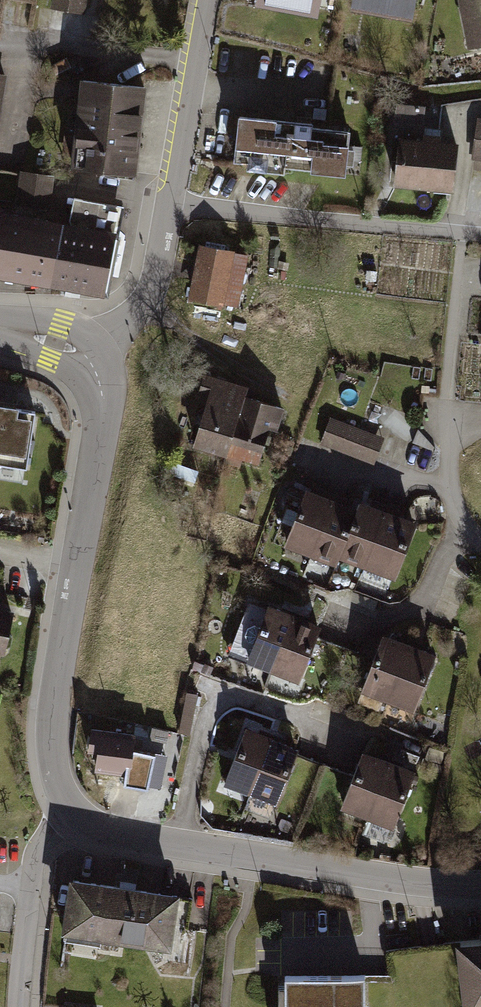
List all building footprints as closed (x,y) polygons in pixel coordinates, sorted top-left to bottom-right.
[(54,10),(84,15),(86,0),(55,0),(54,10)] [(318,9),(320,0),(267,0),(318,9)] [(352,7),(412,16),(414,0),(354,0),(352,7)] [(469,47),(480,44),(480,0),(458,0),(469,47)] [(130,176),(140,88),(80,81),(70,168),(130,176)] [(423,111),(397,108),(395,125),(421,128),(423,111)] [(344,129),(236,119),(232,163),(320,172),(339,173),(344,129)] [(419,141),(396,139),(392,183),(450,188),(454,145),(439,144),(440,133),(420,131),(419,141)] [(52,210),(56,180),(24,175),(20,205),(52,210)] [(121,208),(72,199),(66,230),(116,239),(121,208)] [(5,219),(0,246),(0,273),(105,293),(116,239),(66,230),(5,219)] [(200,242),(190,302),(227,308),(232,278),(247,280),(248,271),(248,264),(249,258),(245,256),(222,246),(200,242)] [(229,453),(247,391),(248,383),(205,372),(199,393),(205,396),(191,444),(229,453)] [(276,426),(284,406),(247,391),(229,453),(261,460),(270,424),(276,426)] [(361,427),(330,414),(321,447),(376,466),(384,436),(361,427)] [(33,419),(4,415),(0,444),(0,459),(27,463),(33,419)] [(308,555),(332,493),(307,484),(282,546),(308,555)] [(337,559),(357,502),(332,493),(308,555),(335,565),(337,559)] [(364,569),(389,506),(362,494),(357,502),(337,559),(364,569)] [(391,579),(419,519),(389,506),(364,569),(391,579)] [(269,671),(297,613),(285,609),(253,597),(231,656),(269,671)] [(317,633),(321,621),(297,613),(269,671),(299,682),(317,633)] [(384,699),(409,640),(384,630),(375,653),(361,689),(384,699)] [(414,709),(435,651),(426,647),(409,640),(384,699),(414,709)] [(186,690),(176,731),(189,733),(198,694),(186,690)] [(248,794),(273,734),(245,724),(223,785),(248,794)] [(146,737),(93,725),(88,750),(98,752),(96,773),(127,777),(129,766),(143,768),(146,737)] [(169,730),(152,725),(149,739),(155,741),(167,744),(169,730)] [(294,753),(298,743),(273,734),(248,794),(276,804),(294,753)] [(391,827),(415,767),(387,757),(363,817),(391,827)] [(179,888),(72,871),(62,929),(171,946),(179,888)] [(459,933),(463,1006),(480,1006),(480,930),(459,933)] [(285,973),(283,1006),(366,1006),(367,973),(285,973)]
